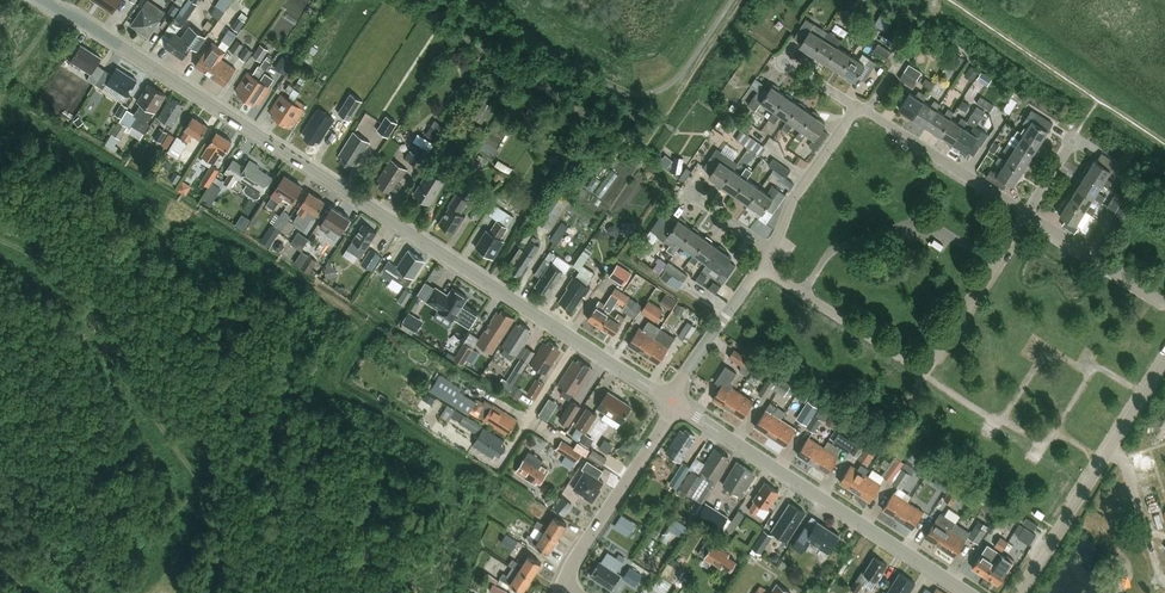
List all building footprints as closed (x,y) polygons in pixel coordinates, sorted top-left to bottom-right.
[(121,0),(96,0),(113,12),(121,0)] [(131,25),(149,36),(160,19),(166,11),(150,0),(148,0),(143,7),(131,25)] [(173,22),(179,26),(180,27),(197,3),(196,3),(192,0),(189,0),(173,22)] [(218,6),(225,11),(232,0),(222,0),(218,6)] [(173,3),(165,15),(171,19),(179,7),(173,3)] [(883,9),(878,17),(890,24),(895,16),(883,9)] [(209,36),(217,41),(230,22),(224,18),(223,17),(209,36)] [(814,54),(824,38),(828,32),(822,28),(818,34),(811,29),(815,23),(807,18),(796,37),(803,41),(800,45),(808,50),(807,53),(813,57),(814,54)] [(173,22),(165,33),(171,37),(174,33),(179,26),(173,22)] [(171,37),(165,45),(183,57),(192,46),(197,49),(206,37),(190,26),(182,38),(174,33),(171,37)] [(855,33),(852,38),(860,43),(863,38),(855,33)] [(826,65),(828,63),(838,47),(842,40),(836,37),(832,43),(824,38),(814,54),(813,57),(814,54),(822,59),(820,61),(826,65)] [(237,39),(231,49),(237,53),(244,44),(237,39)] [(227,51),(216,43),(213,41),(208,48),(207,48),(196,64),(210,74),(222,58),(227,51)] [(261,61),(269,49),(261,43),(253,55),(261,61)] [(892,51),(879,43),(874,50),(887,58),(892,51)] [(82,44),(72,60),(92,72),(88,78),(95,83),(103,70),(96,66),(97,63),(102,57),(82,44)] [(246,45),(240,55),(247,59),(253,50),(246,45)] [(313,46),(310,51),(315,55),(319,49),(313,46)] [(841,71),(852,55),(838,47),(828,63),(835,67),(834,70),(840,74),(841,71)] [(273,59),(279,50),(279,49),(274,57),(269,53),(261,65),(259,64),(253,74),(248,71),(237,88),(240,90),(238,93),(246,99),(264,72),(273,59)] [(952,57),(960,62),(964,57),(955,52),(952,57)] [(876,62),(870,58),(862,53),(858,60),(852,55),(841,71),(840,74),(841,71),(849,76),(847,78),(853,82),(855,80),(857,76),(864,81),(876,62)] [(283,56),(277,66),(286,72),(293,62),(283,56)] [(225,84),(236,68),(222,58),(210,74),(225,84)] [(918,79),(923,71),(911,64),(906,72),(918,79)] [(970,64),(963,74),(972,80),(979,69),(970,64)] [(103,70),(95,83),(103,88),(107,82),(127,95),(137,79),(117,66),(111,75),(103,70)] [(993,77),(982,70),(979,74),(990,81),(993,77)] [(275,79),(264,72),(246,99),(255,104),(257,102),(260,104),(271,87),(270,86),(275,79)] [(913,87),(918,79),(906,72),(900,80),(913,87)] [(318,78),(315,82),(322,86),(325,82),(318,78)] [(926,78),(922,84),(931,89),(935,83),(926,78)] [(757,79),(752,85),(759,90),(761,87),(764,83),(757,79)] [(775,110),(786,95),(779,90),(780,88),(774,83),(773,86),(772,86),(768,92),(761,87),(759,90),(749,104),(757,109),(762,101),(775,110)] [(151,123),(148,122),(166,94),(149,84),(138,101),(142,104),(135,115),(138,117),(133,125),(145,133),(151,123)] [(280,120),(299,91),(295,88),(288,97),(281,93),(270,109),(273,112),(271,115),(280,120)] [(913,117),(924,101),(927,95),(919,90),(916,96),(910,92),(899,108),(907,113),(906,116),(912,120),(913,117)] [(306,109),(294,101),(300,92),(299,91),(280,120),(289,126),(291,123),(295,125),(306,109)] [(1014,91),(1010,96),(1011,97),(1017,100),(1019,102),(1023,96),(1014,91)] [(352,92),(339,112),(351,119),(364,99),(352,92)] [(788,119),(799,104),(792,99),(793,97),(787,92),(786,95),(775,110),(772,115),(770,118),(775,122),(781,114),(788,119)] [(977,102),(990,111),(995,104),(981,95),(977,102)] [(1009,113),(1017,100),(1011,97),(1010,96),(1003,108),(1009,113)] [(173,126),(184,109),(181,107),(183,104),(174,99),(172,101),(170,100),(159,117),(173,126)] [(484,100),(475,116),(484,121),(493,105),(484,100)] [(927,126),(937,110),(936,109),(940,103),(934,100),(931,106),(924,101),(913,117),(912,120),(914,117),(921,122),(919,124),(926,128),(927,126)] [(801,129),(812,113),(805,108),(806,106),(800,102),(799,104),(788,119),(783,127),(788,132),(794,124),(801,129)] [(123,103),(116,114),(122,117),(129,107),(123,103)] [(986,112),(977,106),(973,113),(982,119),(986,112)] [(329,127),(335,118),(319,108),(304,131),(306,133),(304,136),(314,143),(317,140),(320,142),(326,133),(327,134),(331,128),(329,127)] [(940,134),(951,118),(955,112),(949,108),(944,114),(937,110),(927,126),(926,128),(927,126),(934,130),(933,133),(939,137),(940,134)] [(1049,130),(1053,123),(1032,109),(1023,123),(1029,126),(1024,133),(1040,143),(1045,136),(1047,138),(1051,131),(1049,130)] [(816,150),(829,133),(822,128),(826,123),(818,117),(820,115),(814,111),(812,113),(801,129),(796,137),(801,141),(807,132),(815,138),(809,146),(816,150)] [(379,128),(390,135),(398,121),(387,114),(379,128)] [(80,116),(74,120),(79,126),(84,122),(80,116)] [(187,129),(182,137),(189,141),(194,134),(201,138),(209,126),(193,116),(185,128),(187,129)] [(954,143),(964,127),(963,126),(967,121),(961,117),(958,123),(951,118),(940,134),(939,137),(941,134),(948,139),(946,141),(953,145),(954,143)] [(435,119),(430,129),(440,134),(445,124),(435,119)] [(128,125),(122,121),(114,133),(121,137),(128,125)] [(954,143),(953,145),(954,143),(961,148),(960,150),(966,154),(968,152),(974,142),(981,146),(989,134),(974,124),(970,131),(964,127),(954,143)] [(163,142),(169,132),(161,127),(155,137),(163,142)] [(1040,143),(1024,133),(1017,129),(1013,134),(1020,139),(1015,147),(1031,157),(1034,158),(1031,157),(1036,150),(1039,151),(1042,145),(1040,143)] [(356,165),(371,141),(355,131),(340,154),(343,156),(341,160),(351,166),(353,163),(356,165)] [(168,147),(175,135),(169,132),(163,142),(162,143),(168,147)] [(224,154),(232,142),(217,132),(203,154),(214,162),(221,152),(224,154)] [(434,143),(421,134),(418,133),(413,140),(429,151),(434,143)] [(169,150),(168,152),(170,153),(175,156),(178,158),(188,143),(178,136),(169,150)] [(1030,164),(1034,158),(1031,157),(1015,147),(1008,142),(1004,149),(1011,154),(1007,160),(1023,170),(1027,163),(1030,164)] [(419,168),(430,152),(421,146),(411,163),(419,168)] [(717,149),(705,167),(712,172),(710,176),(717,181),(716,183),(722,188),(723,185),(734,170),(738,164),(734,160),(733,160),(721,152),(717,149)] [(409,151),(405,157),(411,161),(415,155),(409,151)] [(1119,169),(1122,165),(1102,153),(1097,161),(1095,159),(1090,167),(1088,166),(1084,172),(1086,173),(1102,183),(1108,187),(1112,181),(1106,177),(1111,170),(1113,166),(1119,169)] [(1023,170),(1007,160),(1000,156),(996,162),(1003,166),(998,174),(991,169),(987,177),(1004,188),(1008,181),(1014,184),(1019,176),(1021,178),(1025,172),(1023,170)] [(680,174),(684,159),(675,157),(672,172),(680,174)] [(781,163),(772,157),(768,163),(776,169),(781,163)] [(474,158),(467,168),(473,172),(479,161),(474,158)] [(167,159),(162,163),(167,168),(171,164),(167,159)] [(400,182),(408,169),(392,159),(378,180),(381,182),(379,185),(389,191),(391,188),(397,192),(403,184),(400,182)] [(263,193),(273,177),(258,168),(258,167),(250,161),(246,168),(233,160),(226,172),(230,175),(225,184),(232,188),(237,179),(238,180),(239,178),(248,183),(244,188),(246,191),(254,197),(259,197),(262,192),(263,193)] [(498,160),(495,165),(510,174),(513,168),(498,160)] [(551,230),(573,196),(558,186),(572,166),(564,161),(551,182),(555,185),(537,214),(533,211),(517,235),(527,242),(540,222),(551,230)] [(790,169),(781,163),(776,169),(785,176),(790,169)] [(212,164),(202,180),(210,186),(220,170),(212,164)] [(746,167),(741,175),(734,170),(723,185),(730,190),(729,192),(735,197),(736,194),(747,179),(753,171),(746,167)] [(430,203),(446,179),(430,169),(414,193),(430,203)] [(591,187),(603,196),(618,174),(612,170),(605,181),(598,177),(591,187)] [(175,172),(171,179),(177,183),(181,175),(175,172)] [(1094,197),(1102,183),(1086,173),(1084,172),(1086,173),(1082,181),(1079,179),(1075,185),(1078,187),(1094,197)] [(293,202),(302,186),(284,175),(266,203),(275,208),(283,195),(293,202)] [(736,194),(735,197),(736,194),(743,199),(742,202),(748,206),(749,203),(760,188),(747,179),(736,194)] [(184,180),(179,188),(187,193),(192,185),(184,180)] [(773,185),(767,193),(760,188),(749,203),(757,208),(755,211),(761,215),(763,213),(767,207),(773,212),(786,194),(777,188),(773,185)] [(1089,204),(1094,197),(1078,187),(1075,185),(1078,187),(1073,194),(1071,193),(1067,199),(1069,200),(1071,201),(1085,210),(1092,214),(1096,208),(1089,204)] [(1127,190),(1123,196),(1124,197),(1132,202),(1136,204),(1142,193),(1132,187),(1129,191),(1127,190)] [(318,214),(325,202),(310,192),(302,204),(303,205),(298,213),(305,217),(311,209),(318,214)] [(461,213),(470,200),(457,192),(449,206),(450,206),(439,223),(455,233),(466,216),(461,213)] [(1115,211),(1124,197),(1123,196),(1116,192),(1108,206),(1107,206),(1115,211)] [(1123,216),(1128,209),(1132,202),(1124,197),(1115,211),(1123,216)] [(1085,210),(1071,201),(1069,200),(1064,208),(1062,206),(1058,212),(1061,214),(1067,218),(1063,224),(1075,232),(1079,226),(1077,224),(1085,210)] [(490,214),(498,220),(490,232),(487,229),(476,247),(493,258),(504,240),(500,238),(514,217),(496,205),(490,214)] [(341,232),(350,218),(333,206),(319,226),(328,232),(332,226),(341,232)] [(283,211),(274,225),(280,229),(282,230),(291,216),(283,211)] [(681,217),(678,221),(671,216),(658,235),(671,244),(667,250),(674,255),(682,244),(692,228),(685,223),(687,221),(681,217)] [(353,240),(348,249),(359,256),(361,257),(366,249),(377,232),(364,224),(353,240)] [(695,253),(705,238),(698,233),(700,230),(694,226),(692,228),(682,244),(695,253)] [(599,228),(594,235),(598,238),(603,231),(599,228)] [(299,232),(292,242),(303,249),(309,238),(299,232)] [(708,262),(718,247),(711,242),(713,239),(707,235),(705,238),(695,253),(690,260),(696,264),(701,257),(708,262)] [(520,275),(539,245),(531,240),(524,250),(520,247),(510,263),(514,266),(511,269),(520,275)] [(724,283),(736,265),(729,260),(732,256),(724,251),(726,249),(720,244),(718,247),(708,262),(703,269),(709,273),(714,266),(721,272),(717,278),(724,283)] [(586,246),(573,266),(580,270),(575,277),(588,285),(595,273),(583,264),(592,250),(586,246)] [(303,266),(310,254),(303,249),(295,261),(303,266)] [(382,270),(380,273),(390,279),(391,280),(393,277),(397,280),(395,283),(401,287),(404,282),(406,283),(409,286),(425,261),(409,250),(398,267),(389,260),(382,270)] [(373,252),(365,264),(372,269),(380,257),(373,252)] [(311,271),(318,259),(310,254),(303,266),(311,271)] [(558,255),(552,263),(564,270),(561,274),(563,275),(571,264),(558,255)] [(561,274),(564,270),(552,263),(545,258),(535,273),(542,277),(536,286),(548,294),(561,274)] [(665,268),(684,281),(689,275),(669,261),(665,268)] [(326,268),(325,268),(326,278),(335,276),(334,267),(333,262),(326,263),(326,268)] [(610,275),(624,285),(632,272),(618,263),(610,275)] [(666,270),(662,276),(667,280),(671,274),(666,270)] [(701,273),(696,280),(702,284),(707,277),(701,273)] [(569,287),(560,301),(574,310),(584,295),(585,296),(591,287),(574,276),(568,287),(569,287)] [(436,286),(426,301),(439,309),(438,310),(454,320),(456,318),(471,327),(478,315),(463,306),(469,297),(453,287),(449,294),(436,286)] [(616,286),(610,295),(612,296),(618,300),(624,291),(616,286)] [(406,287),(398,299),(404,303),(412,291),(406,287)] [(624,291),(618,300),(625,305),(630,296),(624,291)] [(660,300),(671,307),(677,298),(666,292),(660,300)] [(599,300),(588,318),(601,327),(610,313),(618,300),(612,296),(606,305),(599,300)] [(649,299),(647,303),(641,311),(655,320),(663,308),(649,299)] [(635,317),(643,305),(636,300),(628,312),(635,317)] [(681,315),(683,307),(677,305),(675,313),(681,315)] [(425,320),(409,310),(403,322),(419,331),(425,320)] [(495,349),(515,319),(503,311),(501,314),(498,312),(480,339),(495,349)] [(610,313),(601,327),(614,335),(625,317),(618,313),(616,317),(610,313)] [(643,353),(660,328),(648,320),(642,328),(640,327),(629,344),(643,353)] [(687,320),(678,334),(686,340),(696,325),(687,320)] [(518,355),(532,334),(529,332),(531,329),(522,323),(520,326),(517,324),(503,346),(518,355)] [(675,338),(660,328),(643,353),(658,363),(675,338)] [(402,341),(392,331),(385,338),(394,348),(402,341)] [(463,365),(473,348),(464,342),(454,359),(463,365)] [(547,373),(561,352),(558,350),(559,347),(550,342),(548,344),(544,342),(539,351),(540,351),(532,364),(547,373)] [(741,354),(754,362),(757,363),(760,359),(744,349),(741,354)] [(754,362),(741,354),(735,350),(730,359),(740,365),(749,371),(754,362)] [(514,368),(507,379),(514,384),(521,372),(527,362),(520,358),(514,368)] [(576,395),(590,372),(593,368),(579,360),(578,362),(574,360),(559,385),(576,395)] [(728,408),(739,391),(729,384),(737,372),(726,365),(716,381),(722,385),(713,398),(728,408)] [(746,376),(749,371),(740,365),(741,369),(739,372),(746,376)] [(764,398),(770,388),(778,376),(771,372),(757,393),(764,398)] [(440,374),(430,390),(451,404),(461,388),(440,374)] [(778,376),(770,388),(783,397),(791,384),(778,376)] [(537,380),(528,394),(536,399),(545,385),(537,380)] [(514,388),(511,394),(518,398),(522,392),(514,388)] [(622,422),(632,406),(608,391),(598,407),(622,422)] [(743,418),(754,401),(739,391),(728,408),(743,418)] [(428,393),(424,399),(432,404),(436,398),(428,393)] [(814,395),(810,401),(818,407),(822,400),(814,395)] [(478,399),(473,406),(487,415),(494,405),(485,400),(484,402),(478,399)] [(568,425),(580,406),(572,400),(559,420),(568,425)] [(771,435),(782,418),(774,413),(779,406),(771,401),(756,426),(771,435)] [(810,401),(799,419),(807,424),(818,407),(810,401)] [(494,405),(487,415),(473,406),(469,412),(484,421),(506,435),(508,431),(510,433),(516,423),(513,421),(515,418),(494,405)] [(545,406),(540,414),(548,419),(553,411),(545,406)] [(587,431),(597,415),(587,408),(576,425),(587,431)] [(455,410),(451,417),(455,420),(456,419),(461,422),(465,415),(455,410)] [(831,414),(827,421),(836,427),(840,420),(831,414)] [(814,415),(806,427),(813,432),(822,420),(814,415)] [(782,418),(771,435),(786,445),(797,428),(782,418)] [(476,423),(472,429),(480,434),(484,427),(476,423)] [(857,426),(850,437),(855,440),(862,429),(857,426)] [(505,440),(484,427),(480,434),(473,445),(494,458),(496,454),(500,456),(506,447),(502,445),(505,440)] [(681,461),(695,439),(693,438),(694,435),(685,429),(683,431),(681,430),(666,451),(681,461)] [(594,439),(585,433),(580,441),(589,447),(594,439)] [(567,435),(557,450),(577,462),(580,457),(584,459),(590,449),(567,435)] [(600,445),(609,450),(614,442),(605,436),(600,445)] [(813,463),(824,446),(809,436),(798,453),(813,463)] [(858,457),(864,447),(857,443),(851,452),(858,457)] [(631,452),(626,444),(616,449),(621,458),(631,452)] [(824,446),(813,463),(828,473),(839,456),(824,446)] [(864,447),(858,457),(867,463),(873,453),(864,447)] [(602,465),(607,458),(593,449),(588,456),(602,465)] [(685,481),(680,488),(702,502),(711,488),(717,480),(729,461),(726,459),(728,456),(718,450),(716,453),(713,451),(701,470),(699,474),(692,469),(685,481)] [(530,451),(526,456),(540,465),(544,460),(530,451)] [(541,483),(549,471),(540,465),(526,456),(516,471),(535,484),(537,481),(541,483)] [(891,481),(892,478),(898,469),(904,461),(897,456),(884,476),(891,481)] [(888,467),(892,460),(886,457),(882,464),(888,467)] [(585,496),(584,497),(593,502),(601,489),(600,488),(604,482),(599,478),(604,470),(588,460),(582,469),(585,471),(574,488),(585,496)] [(737,461),(723,484),(743,496),(755,477),(752,475),(754,472),(737,461)] [(689,466),(683,462),(674,476),(681,480),(689,466)] [(905,462),(902,468),(908,472),(910,473),(914,468),(905,462)] [(856,490),(867,473),(851,464),(840,481),(856,490)] [(902,468),(892,483),(901,488),(911,474),(910,473),(908,472),(902,468)] [(941,472),(934,485),(946,492),(953,479),(941,472)] [(871,500),(882,483),(867,473),(856,490),(871,500)] [(956,480),(945,496),(953,502),(964,486),(956,480)] [(767,508),(779,491),(766,482),(754,499),(756,500),(749,510),(755,514),(762,504),(767,508)] [(898,518),(909,501),(894,491),(883,509),(898,518)] [(549,495),(543,499),(547,506),(553,502),(549,495)] [(563,516),(573,505),(563,496),(554,507),(563,516)] [(913,528),(924,511),(909,501),(898,518),(913,528)] [(705,502),(697,516),(718,530),(727,517),(727,516),(705,502)] [(787,540),(805,512),(790,502),(772,530),(787,540)] [(739,510),(727,528),(732,532),(745,514),(739,510)] [(936,519),(925,536),(940,546),(951,529),(944,524),(949,517),(945,514),(941,512),(936,519)] [(621,514),(614,526),(628,535),(635,523),(621,514)] [(538,520),(535,525),(545,532),(546,531),(557,538),(567,524),(555,516),(548,526),(538,520)] [(1035,528),(1038,523),(1027,516),(1024,522),(1035,528)] [(828,552),(840,535),(819,521),(813,529),(807,525),(794,543),(804,550),(811,540),(828,552)] [(978,543),(986,531),(976,524),(968,536),(978,543)] [(1030,545),(1037,535),(1024,526),(1017,537),(1030,545)] [(656,528),(652,534),(656,537),(660,531),(656,528)] [(764,529),(752,548),(760,553),(772,535),(764,529)] [(951,529),(940,546),(955,556),(967,538),(952,529),(951,529)] [(529,533),(526,539),(536,546),(536,545),(548,553),(557,538),(546,531),(545,532),(539,540),(529,533)] [(506,534),(501,542),(513,550),(518,541),(506,534)] [(1002,550),(1008,541),(1000,536),(995,545),(1002,550)] [(705,557),(712,561),(722,568),(723,566),(731,571),(737,561),(726,555),(728,552),(714,544),(713,545),(706,541),(698,553),(705,557)] [(982,553),(995,561),(1001,553),(987,544),(984,549),(982,553)] [(618,555),(616,558),(618,559),(623,563),(626,558),(627,558),(620,553),(619,554),(618,555)] [(986,575),(995,561),(982,553),(973,566),(986,575)] [(986,575),(999,583),(1013,561),(1001,553),(995,561),(986,575)] [(513,559),(510,564),(513,566),(519,570),(520,569),(532,577),(542,562),(530,554),(523,565),(513,559)] [(872,580),(874,578),(877,580),(888,564),(875,556),(864,572),(862,570),(850,588),(857,592),(863,584),(868,577),(872,580)] [(612,589),(612,588),(621,575),(600,561),(591,575),(612,589)] [(670,581),(678,569),(669,562),(660,575),(670,581)] [(513,566),(507,575),(514,579),(519,570),(513,566)] [(636,585),(637,583),(642,575),(630,567),(623,577),(636,585)] [(504,572),(500,578),(510,585),(511,583),(523,591),(532,577),(520,569),(519,570),(514,579),(507,575),(504,572)] [(884,590),(882,592),(909,592),(916,583),(901,572),(887,592),(884,590)]
